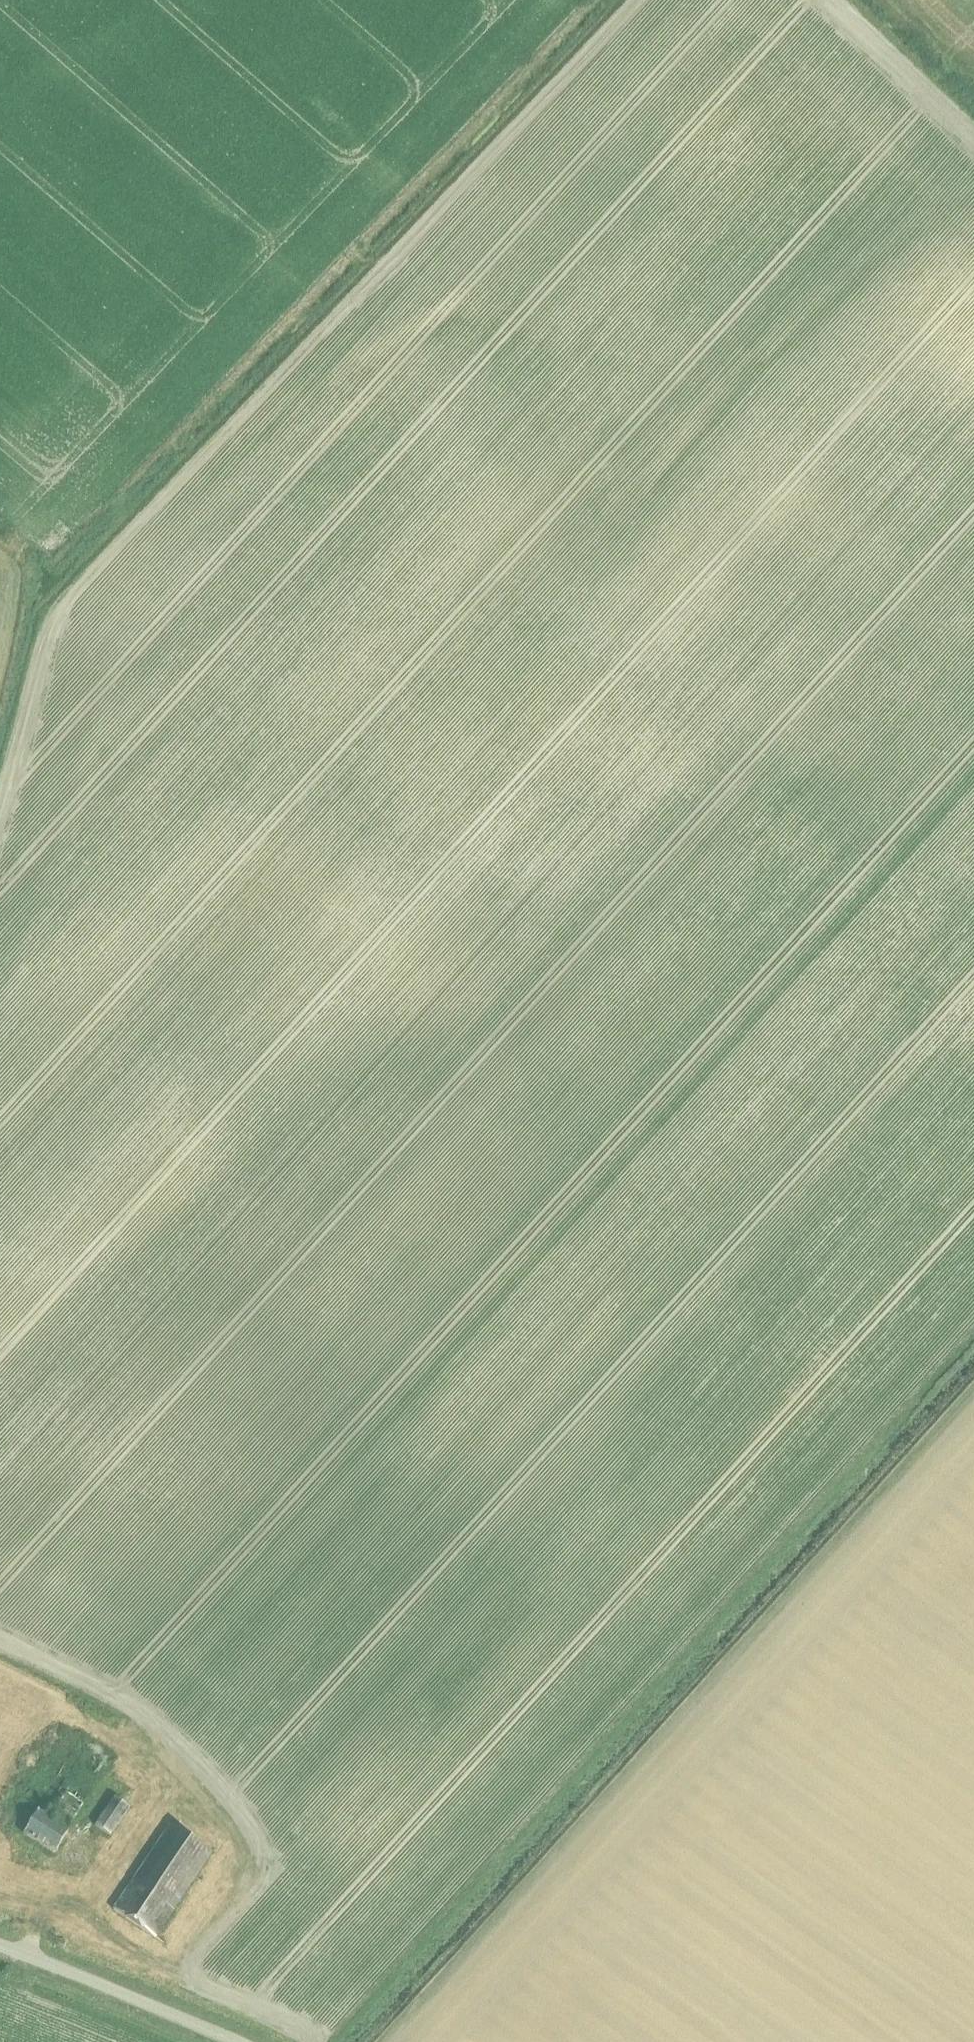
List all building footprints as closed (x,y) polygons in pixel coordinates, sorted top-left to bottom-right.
[(66,1828),(87,1798),(70,1787),(67,1790),(62,1787),(54,1798),(61,1802),(50,1818),(38,1810),(23,1832),(53,1853),(68,1830),(66,1828)] [(109,1836),(130,1807),(113,1796),(93,1825),(109,1836)] [(168,1822),(111,1908),(153,1938),(210,1853),(168,1822)]
